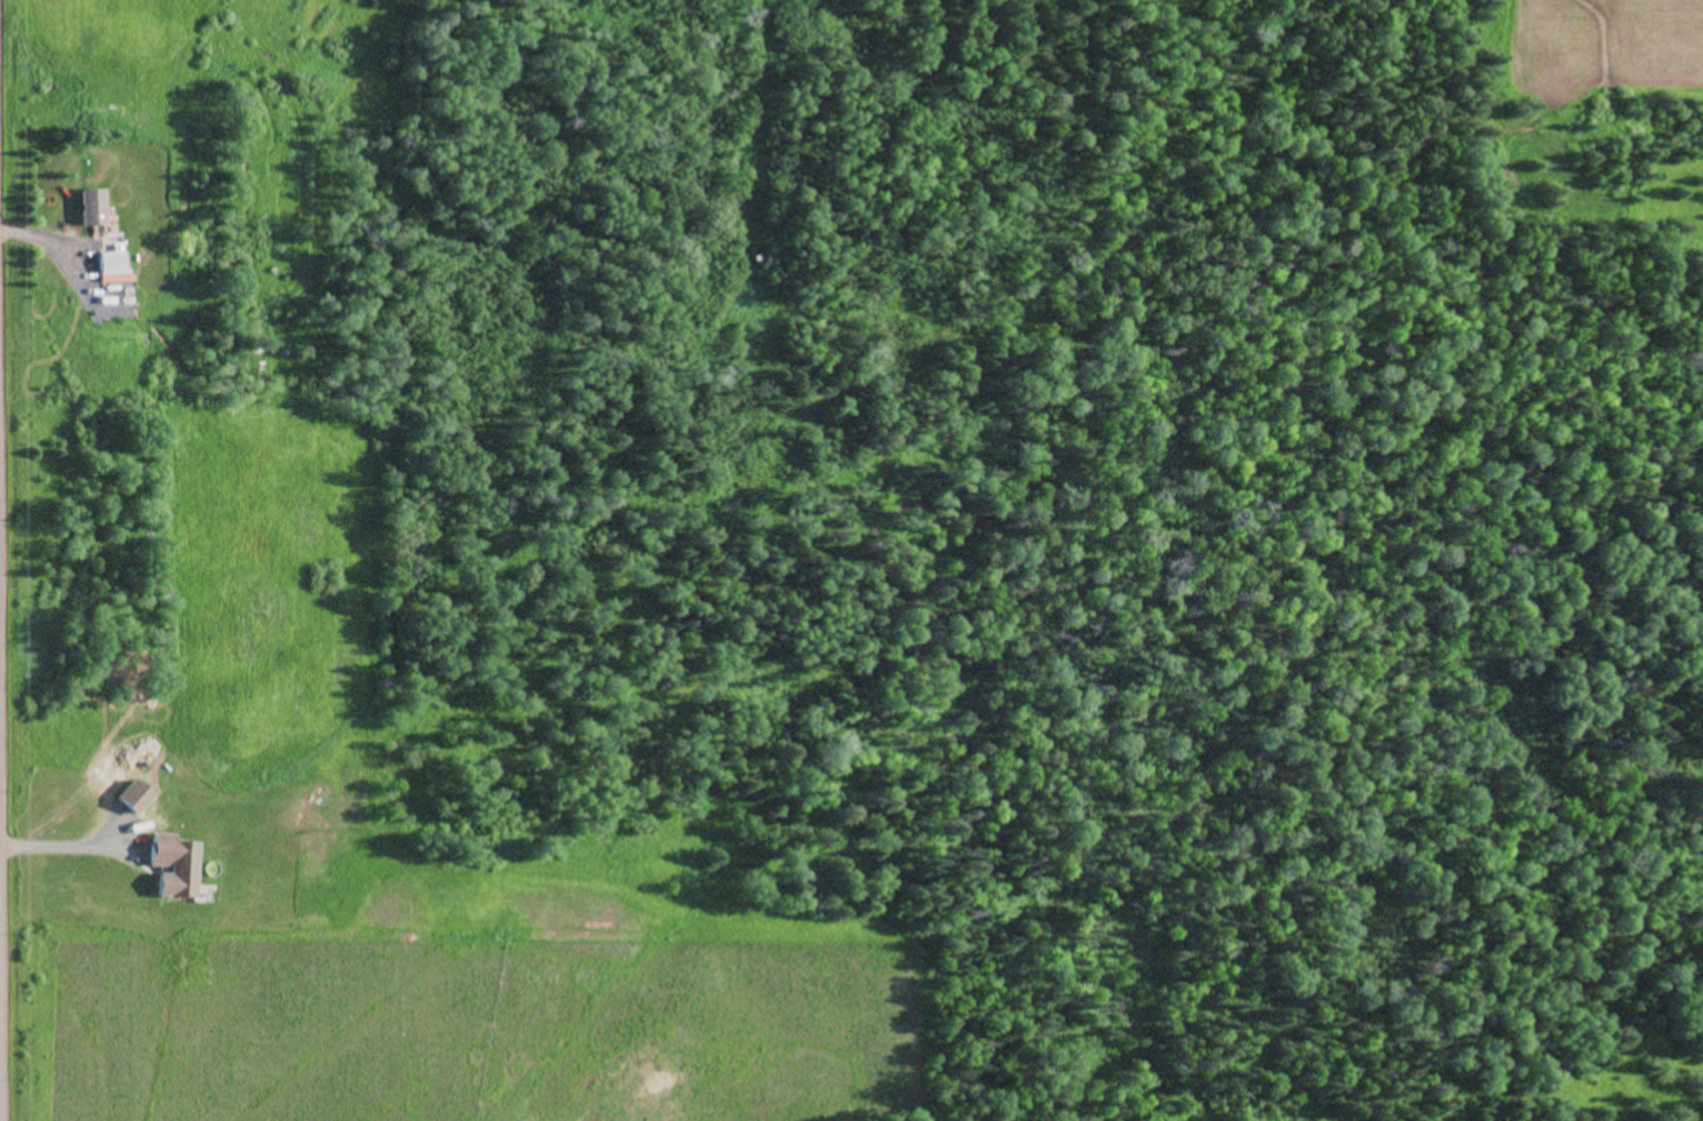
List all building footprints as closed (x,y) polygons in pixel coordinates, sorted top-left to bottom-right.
[(98,228),(98,190),(74,190),(74,228),(98,228)] [(94,283),(119,283),(119,254),(94,254),(94,283)] [(146,797),(127,780),(109,800),(129,817),(146,797)] [(189,900),(192,843),(168,841),(168,835),(146,834),(144,867),(161,867),(161,876),(151,875),(150,898),(189,900)]
